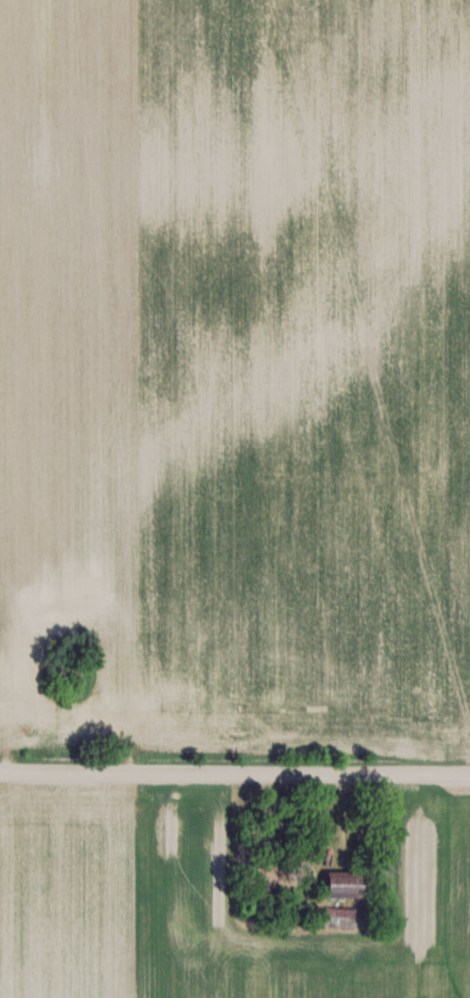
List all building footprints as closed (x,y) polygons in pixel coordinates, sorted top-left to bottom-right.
[(327,870),(327,922),(361,922),(361,870),(327,870)]
